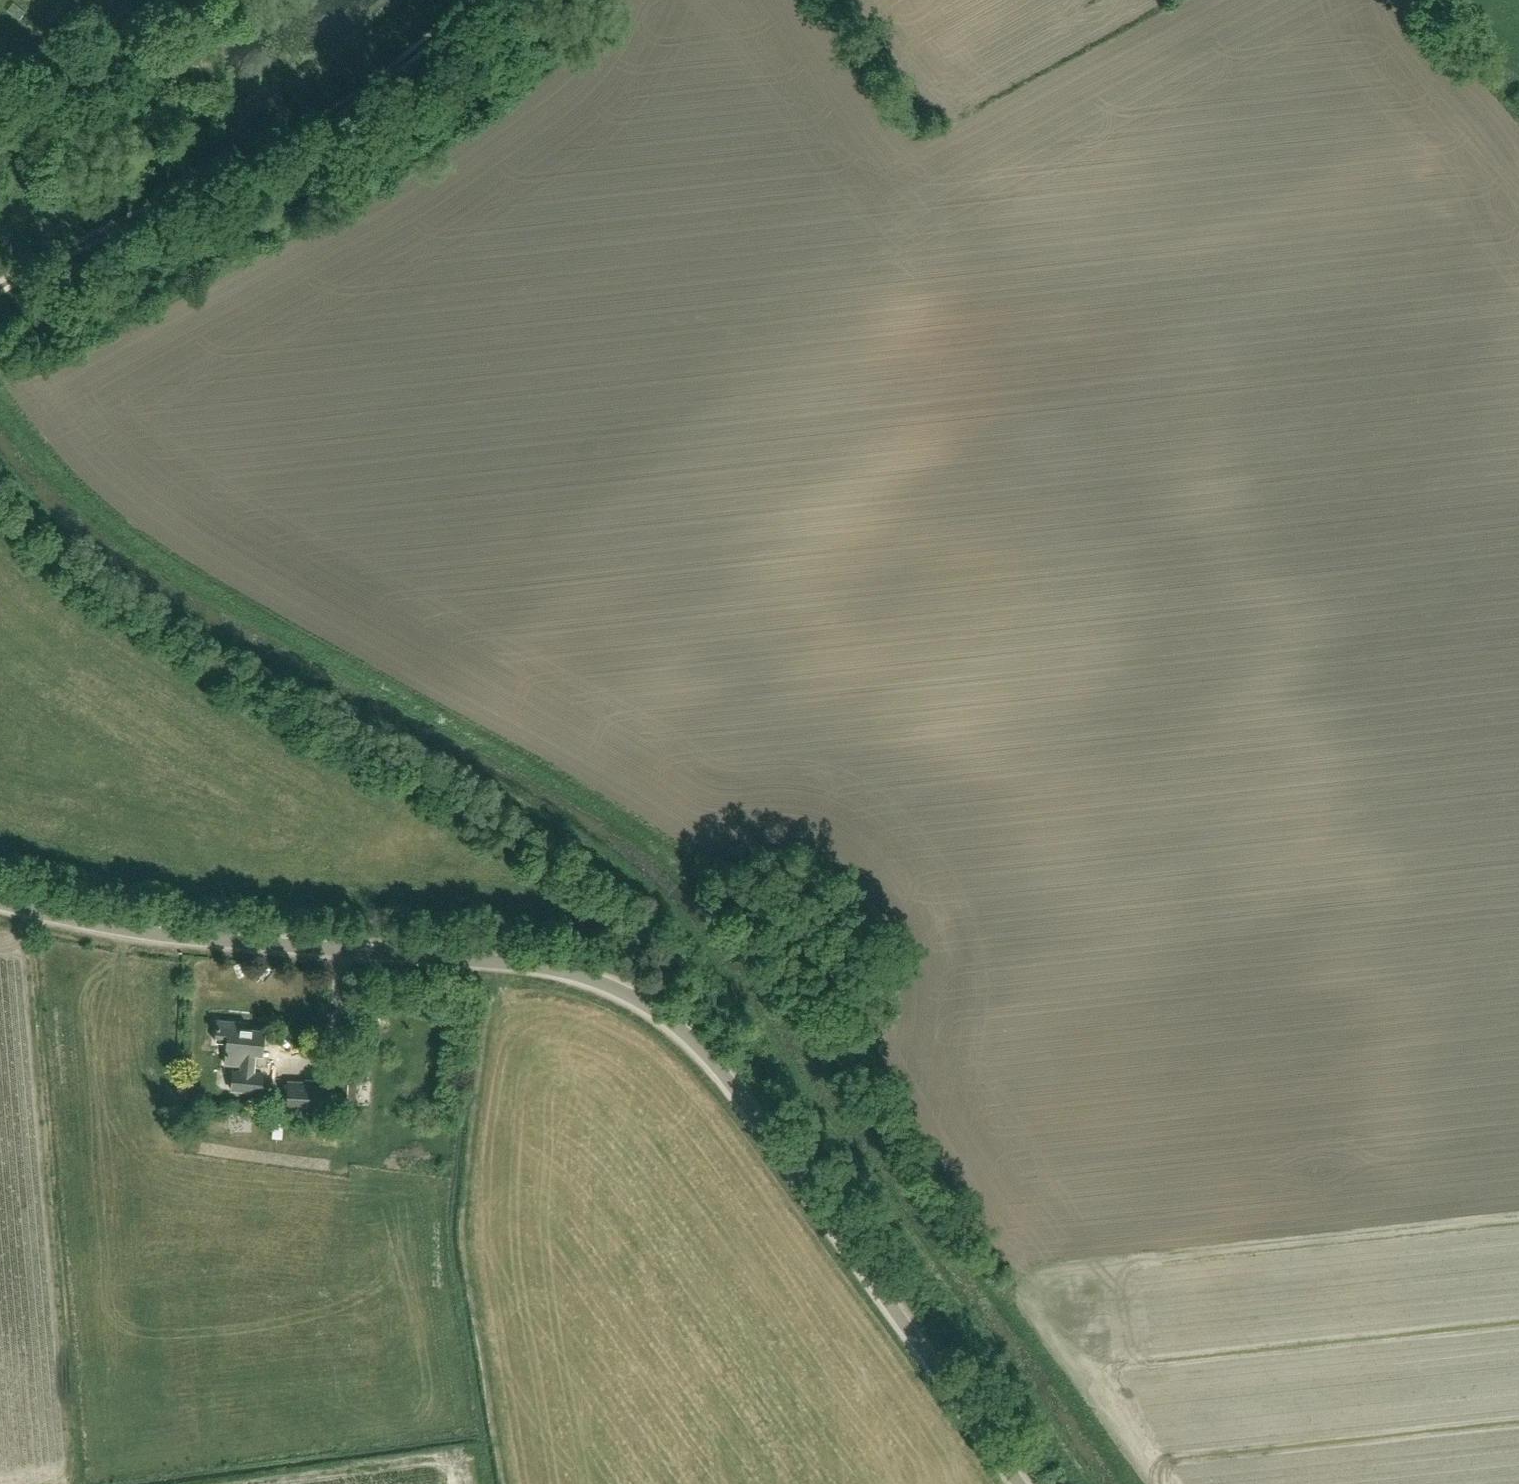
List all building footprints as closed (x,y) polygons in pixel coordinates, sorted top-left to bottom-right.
[(67,43),(47,19),(35,29),(54,54),(67,43)] [(231,1089),(260,1092),(261,1071),(251,1070),(253,1054),(261,1055),(263,1029),(244,1027),(244,1022),(217,1019),(214,1040),(226,1042),(224,1063),(232,1064),(231,1089)] [(356,1106),(357,1080),(338,1078),(337,1104),(356,1106)] [(287,1080),(286,1110),(328,1111),(329,1081),(287,1080)]
